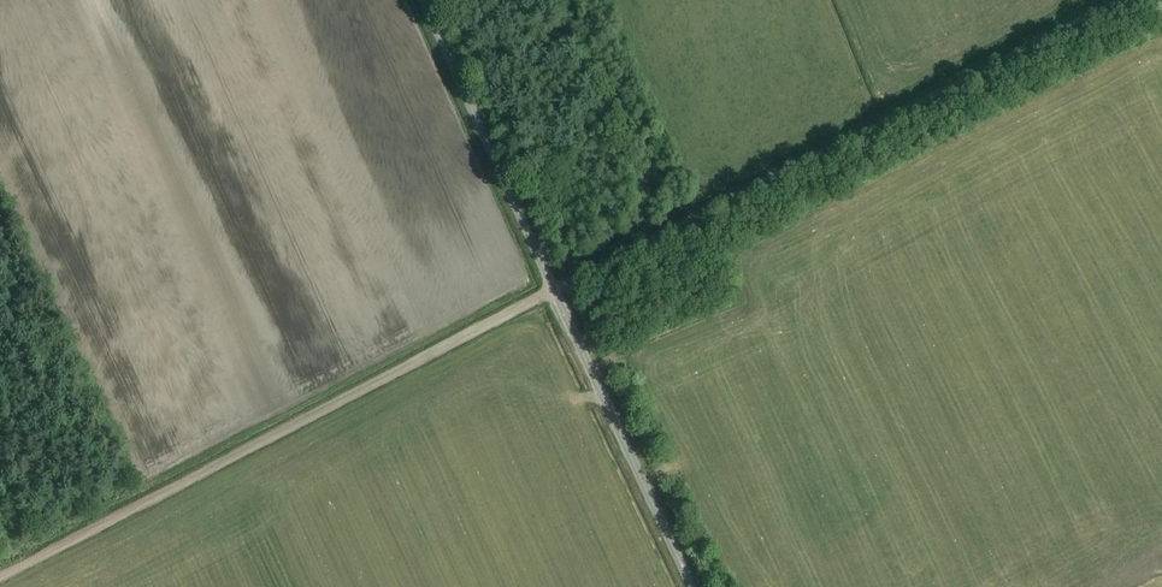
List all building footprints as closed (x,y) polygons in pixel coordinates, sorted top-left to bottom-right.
[(710,294),(714,292),(711,285),(700,291),(704,297),(710,294)]
